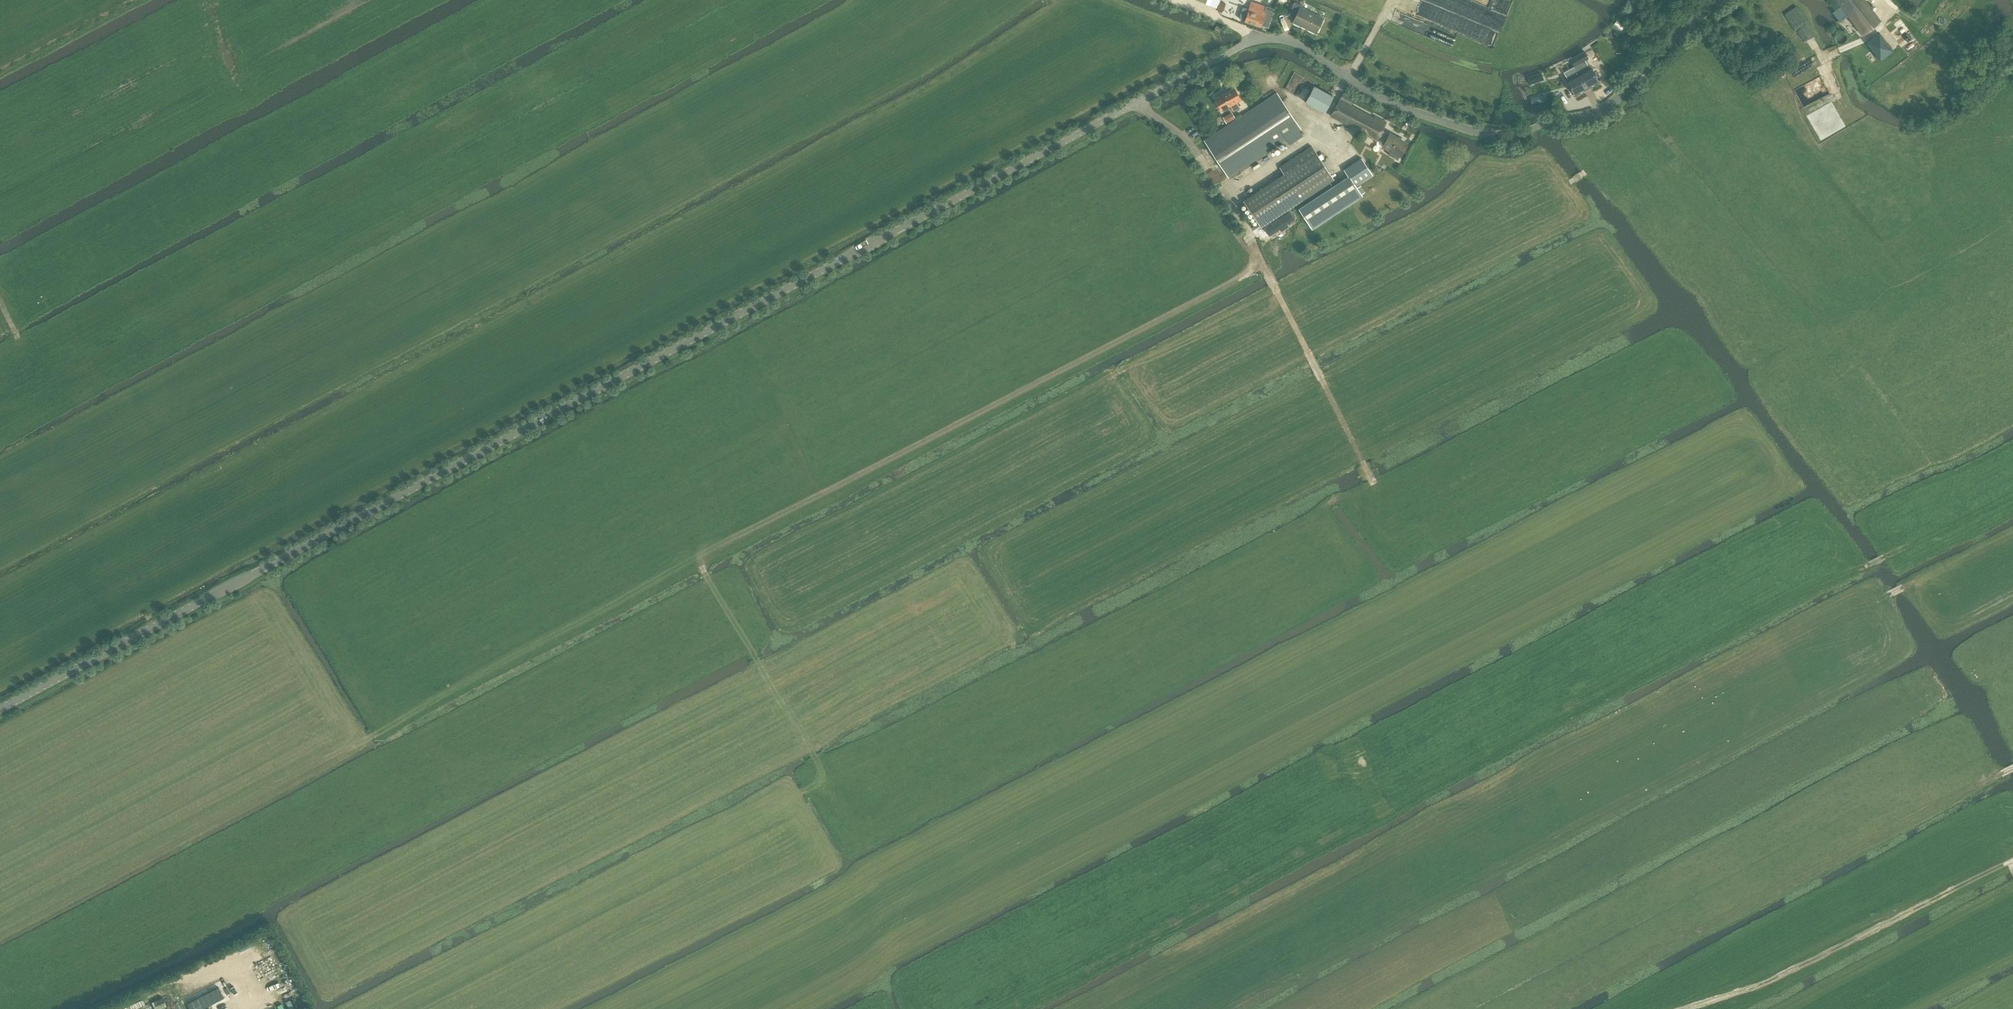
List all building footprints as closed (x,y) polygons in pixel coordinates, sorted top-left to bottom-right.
[(1218,6),(1220,1),(1221,0),(1203,0),(1202,2),(1217,8),(1218,6)] [(1841,7),(1833,13),(1840,21),(1848,15),(1862,35),(1879,20),(1864,0),(1836,0),(1841,7)] [(1217,8),(1217,9),(1223,11),(1226,4),(1220,1),(1218,6),(1217,8)] [(1252,2),(1245,21),(1261,27),(1261,26),(1269,28),(1275,9),(1266,6),(1252,2)] [(1316,33),(1323,18),(1301,8),(1302,6),(1295,2),(1289,15),(1295,18),(1294,22),(1316,33)] [(1880,61),(1893,50),(1879,32),(1866,43),(1880,61)] [(1799,58),(1801,57),(1797,49),(1793,52),(1791,52),(1796,60),(1799,58)] [(1584,51),(1570,59),(1574,66),(1587,89),(1599,82),(1590,66),(1589,67),(1585,60),(1588,58),(1584,51)] [(1822,63),(1787,82),(1819,144),(1855,125),(1822,63)] [(1574,66),(1563,72),(1567,79),(1566,80),(1575,95),(1587,89),(1574,66)] [(1324,112),(1332,95),(1322,90),(1315,86),(1306,102),(1324,112)] [(1240,108),(1237,102),(1241,99),(1235,88),(1216,98),(1223,110),(1231,105),(1234,111),(1240,108)] [(1374,118),(1352,106),(1355,101),(1356,99),(1344,92),(1343,94),(1331,115),(1377,140),(1378,138),(1386,142),(1384,146),(1391,150),(1389,154),(1398,159),(1399,156),(1400,156),(1407,143),(1390,134),(1390,135),(1382,131),(1387,123),(1375,116),(1374,118)] [(1227,125),(1204,139),(1209,148),(1227,176),(1228,178),(1286,139),(1290,145),(1303,136),(1299,131),(1301,129),(1277,93),(1227,125)] [(1230,113),(1223,117),(1226,123),(1233,119),(1230,113)] [(1261,227),(1272,220),(1334,179),(1312,146),(1280,167),(1284,174),(1244,201),(1261,227)] [(1356,186),(1372,175),(1368,168),(1357,176),(1350,166),(1344,170),(1349,176),(1336,184),(1299,209),(1312,229),(1362,196),(1356,186)]
